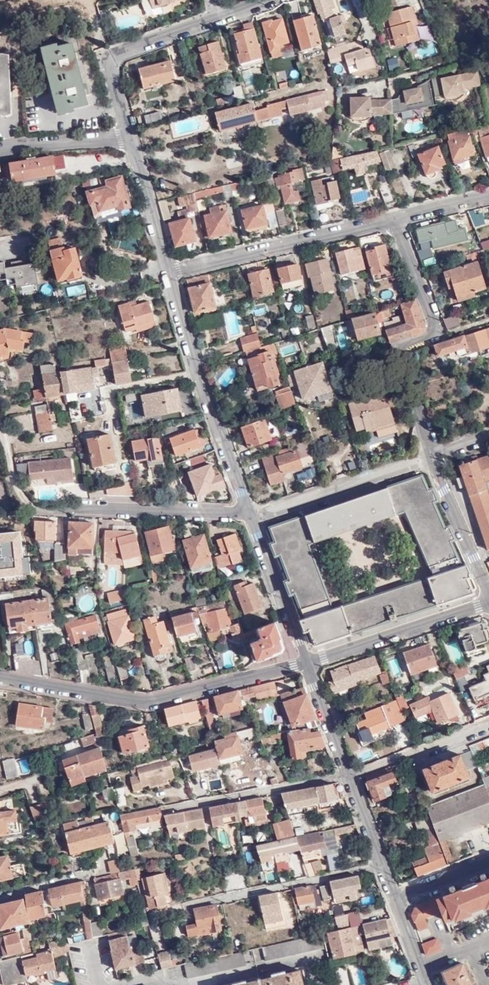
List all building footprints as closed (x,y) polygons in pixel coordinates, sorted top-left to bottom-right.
[(153,8),(179,0),(151,0),(153,8)] [(321,19),(328,17),(335,36),(345,33),(342,23),(345,22),(343,14),(339,15),(338,16),(335,7),(331,8),(327,9),(324,0),(314,0),(318,14),(319,14),(321,19)] [(327,9),(331,8),(335,7),(333,0),(324,0),(327,9)] [(411,5),(407,6),(412,24),(415,23),(417,23),(415,14),(413,14),(411,5)] [(412,24),(407,6),(386,12),(391,27),(394,38),(396,46),(406,43),(418,39),(419,39),(415,23),(412,24)] [(312,13),(293,18),(301,49),(320,43),(312,13)] [(271,18),(262,21),(273,55),(281,53),(279,45),(289,42),(281,16),(271,19),(271,18)] [(240,63),(262,57),(254,27),(253,27),(251,23),(244,25),(245,30),(234,33),(237,43),(234,44),(240,63)] [(420,47),(418,39),(406,43),(408,50),(420,47)] [(219,42),(208,45),(209,52),(202,54),(207,74),(226,68),(219,42)] [(71,43),(42,51),(58,112),(87,104),(82,85),(75,59),(71,43)] [(327,51),(330,62),(344,58),(347,67),(355,64),(357,70),(373,65),(370,53),(365,55),(363,49),(348,53),(345,44),(327,51)] [(209,52),(208,45),(200,48),(202,54),(209,52)] [(13,115),(14,87),(14,56),(0,55),(0,115),(13,115)] [(263,62),(262,57),(240,63),(242,68),(263,62)] [(397,58),(386,61),(389,72),(400,70),(397,58)] [(478,64),(485,79),(488,78),(488,58),(486,59),(481,61),(478,64)] [(170,60),(138,68),(143,88),(175,80),(170,60)] [(470,86),(481,84),(478,71),(468,73),(470,86)] [(432,78),(436,97),(445,95),(446,98),(450,99),(454,99),(458,98),(461,96),(464,94),(463,88),(470,86),(468,73),(451,76),(452,78),(443,80),(442,78),(436,75),(432,78)] [(392,99),(393,113),(401,112),(401,109),(423,105),(424,107),(434,105),(429,80),(419,86),(419,88),(403,92),(397,98),(392,99)] [(216,99),(217,106),(243,99),(239,86),(232,88),(234,95),(216,99)] [(270,117),(282,114),(281,109),(288,107),(290,114),(326,105),(325,100),(330,99),(327,89),(266,104),(267,107),(254,110),(252,102),(215,111),(219,129),(270,117)] [(392,114),(393,113),(392,99),(371,99),(371,96),(351,96),(352,111),(348,115),(354,119),(359,120),(365,119),(369,117),(374,113),(376,110),(384,110),(383,113),(392,114)] [(419,109),(402,113),(403,119),(420,116),(419,109)] [(159,112),(144,115),(146,123),(161,119),(159,112)] [(471,129),(473,136),(479,134),(486,156),(488,156),(488,125),(471,129)] [(449,141),(454,159),(463,156),(469,155),(473,154),(467,130),(438,137),(441,143),(449,141)] [(414,144),(409,146),(412,157),(418,155),(426,175),(429,177),(431,177),(434,176),(435,174),(436,171),(438,170),(437,167),(445,164),(438,147),(422,153),(418,145),(415,146),(414,144)] [(396,168),(388,149),(379,153),(386,172),(396,168)] [(337,157),(341,171),(348,168),(349,169),(353,168),(356,176),(363,173),(361,166),(365,165),(366,166),(379,161),(376,151),(337,157)] [(455,163),(470,159),(469,155),(463,156),(454,159),(455,163)] [(64,156),(11,164),(13,181),(23,180),(23,182),(47,179),(46,176),(56,175),(55,170),(66,169),(64,156)] [(337,157),(329,159),(329,160),(323,162),(326,173),(332,171),(332,173),(341,171),(337,157)] [(292,182),(304,179),(302,167),(291,170),(291,169),(280,171),(281,173),(277,174),(277,176),(274,177),(276,186),(281,184),(286,203),(296,201),(294,190),(292,182)] [(266,173),(267,181),(269,187),(274,186),(271,172),(266,173)] [(266,173),(253,177),(255,183),(267,181),(266,173)] [(330,175),(310,180),(316,205),(331,201),(330,199),(338,198),(334,180),(331,181),(330,175)] [(118,205),(119,210),(130,207),(122,177),(107,181),(109,187),(88,192),(92,207),(93,207),(99,205),(100,210),(118,205)] [(240,181),(230,184),(231,190),(239,188),(240,181)] [(230,184),(194,193),(195,199),(223,192),(225,201),(233,199),(231,190),(230,184)] [(386,206),(396,202),(390,187),(380,191),(386,206)] [(194,193),(177,197),(180,207),(186,205),(188,212),(198,210),(195,199),(194,193)] [(95,216),(119,210),(118,205),(100,210),(99,205),(93,207),(95,216)] [(210,214),(221,211),(219,205),(209,208),(210,214)] [(262,205),(242,209),(248,233),(259,230),(258,224),(266,222),(262,205)] [(226,210),(221,211),(210,214),(205,215),(209,236),(231,231),(226,210)] [(269,227),(277,226),(274,210),(266,212),(269,227)] [(284,210),(276,212),(279,226),(288,225),(284,210)] [(474,228),(470,216),(463,219),(468,230),(474,228)] [(176,247),(185,244),(193,241),(194,241),(188,219),(170,224),(176,247)] [(454,221),(415,230),(418,242),(437,237),(439,244),(442,246),(448,244),(449,241),(447,235),(457,232),(454,221)] [(59,236),(46,239),(57,281),(66,279),(67,280),(82,276),(73,243),(62,245),(59,236)] [(193,241),(185,244),(187,252),(195,249),(193,241)] [(373,275),(392,269),(384,244),(375,247),(376,250),(367,252),(373,275)] [(362,256),(360,248),(352,249),(354,258),(362,256)] [(354,258),(352,249),(336,253),(342,276),(365,269),(362,256),(354,258)] [(483,250),(466,255),(469,262),(486,256),(483,250)] [(327,260),(308,264),(311,278),(310,278),(314,296),(334,292),(327,260)] [(5,279),(6,285),(16,283),(16,286),(38,283),(35,262),(3,268),(2,262),(0,262),(0,279),(5,279)] [(453,300),(457,299),(476,292),(486,289),(477,263),(444,274),(453,300)] [(298,265),(279,268),(283,288),(303,284),(298,265)] [(393,276),(392,269),(373,275),(375,281),(393,276)] [(268,270),(248,274),(254,297),(274,292),(268,270)] [(213,278),(212,273),(187,279),(195,313),(215,308),(208,279),(213,278)] [(84,283),(67,288),(69,298),(86,292),(84,283)] [(476,292),(457,299),(458,303),(477,297),(476,292)] [(135,327),(154,321),(149,300),(136,304),(135,300),(118,306),(126,333),(136,329),(135,327)] [(415,300),(414,300),(401,304),(407,322),(396,325),(394,318),(381,323),(391,343),(424,332),(425,328),(415,300)] [(383,309),(375,311),(379,318),(385,315),(383,309)] [(357,339),(380,333),(374,312),(352,319),(356,335),(357,339)] [(457,315),(444,319),(447,328),(460,324),(457,315)] [(312,316),(306,317),(308,328),(315,327),(312,316)] [(356,335),(352,319),(347,320),(345,321),(350,337),(356,335)] [(156,326),(154,321),(135,327),(136,329),(137,332),(156,326)] [(288,335),(285,323),(280,324),(281,328),(277,328),(279,337),(288,335)] [(334,346),(333,327),(325,328),(326,347),(334,346)] [(11,354),(10,348),(25,351),(26,342),(33,343),(34,333),(6,328),(0,330),(0,357),(11,354)] [(481,351),(488,348),(488,329),(475,333),(481,351)] [(454,339),(442,343),(428,348),(432,358),(438,356),(439,358),(457,351),(459,356),(463,357),(481,351),(475,333),(474,330),(453,337),(454,339)] [(241,338),(245,352),(246,352),(261,347),(258,334),(241,338)] [(261,347),(246,352),(258,391),(280,383),(277,374),(279,373),(274,360),(279,358),(274,343),(261,347)] [(117,384),(131,381),(124,344),(110,347),(112,358),(95,361),(96,364),(96,367),(99,367),(113,364),(117,384)] [(11,354),(0,357),(0,365),(13,360),(11,354)] [(304,398),(330,390),(322,362),(295,371),(304,398)] [(56,364),(42,366),(44,375),(46,389),(36,391),(36,398),(34,399),(35,402),(48,399),(48,397),(66,394),(61,372),(58,373),(56,364)] [(101,377),(99,367),(96,367),(96,364),(91,365),(91,368),(93,378),(101,377)] [(91,368),(61,372),(66,394),(95,388),(93,378),(91,368)] [(293,374),(287,376),(290,387),(297,385),(293,374)] [(377,401),(385,398),(381,385),(365,390),(368,398),(374,396),(377,401)] [(276,391),(282,408),(295,403),(289,386),(276,391)] [(181,410),(177,388),(142,394),(146,416),(181,410)] [(130,416),(140,414),(137,393),(127,395),(130,416)] [(386,397),(385,398),(377,401),(374,396),(368,398),(348,404),(356,431),(365,428),(364,424),(392,415),(386,397)] [(54,430),(52,421),(50,413),(48,403),(35,405),(40,432),(54,430)] [(444,404),(435,407),(439,419),(448,416),(444,404)] [(70,410),(72,420),(78,419),(76,409),(70,410)] [(394,423),(392,415),(364,424),(365,428),(366,431),(394,423)] [(271,418),(243,427),(249,447),(280,437),(276,423),(273,424),(271,418)] [(159,426),(163,439),(178,434),(175,422),(159,426)] [(193,430),(169,439),(175,454),(199,446),(193,430)] [(110,434),(88,439),(95,471),(101,469),(102,472),(116,469),(114,463),(116,462),(110,434)] [(158,437),(132,442),(135,461),(146,459),(148,470),(152,469),(154,479),(166,477),(158,437)] [(308,438),(295,443),(295,445),(263,456),(272,483),(284,479),(282,473),(301,467),(298,458),(313,453),(308,438)] [(463,476),(467,487),(488,550),(488,495),(485,482),(488,481),(488,456),(460,466),(463,476)] [(46,476),(53,476),(54,480),(73,478),(70,457),(27,462),(29,478),(46,476)] [(183,469),(206,464),(204,457),(182,462),(183,469)] [(28,471),(27,463),(16,465),(18,473),(28,471)] [(210,463),(188,470),(197,494),(223,485),(216,465),(212,466),(210,463)] [(282,473),(284,479),(303,473),(301,467),(282,473)] [(180,476),(185,497),(193,495),(188,474),(180,476)] [(47,486),(55,485),(54,480),(53,476),(46,476),(47,486)] [(467,579),(472,577),(466,566),(462,567),(451,542),(455,540),(450,527),(445,529),(433,503),(438,501),(433,489),(428,491),(422,476),(271,529),(276,542),(271,544),(275,555),(281,553),(290,579),(285,581),(290,594),(295,593),(305,618),(299,620),(304,632),(309,630),(314,646),(473,593),(467,579)] [(467,487),(463,476),(457,478),(461,488),(467,487)] [(175,478),(166,481),(172,496),(180,493),(175,478)] [(107,493),(137,493),(134,479),(107,487),(107,493)] [(56,520),(36,519),(35,531),(38,531),(38,539),(55,539),(56,520)] [(93,521),(70,521),(68,553),(92,553),(93,521)] [(152,552),(161,550),(173,547),(168,525),(146,531),(152,552)] [(106,530),(104,558),(105,559),(105,562),(124,563),(123,559),(141,554),(135,533),(133,534),(132,531),(106,530)] [(31,574),(30,557),(24,558),(22,532),(0,534),(0,577),(31,574)] [(202,533),(184,539),(193,570),(211,565),(202,533)] [(214,556),(217,568),(233,562),(233,564),(243,561),(239,550),(241,549),(235,533),(218,540),(223,553),(214,556)] [(65,557),(64,541),(55,541),(56,560),(65,557)] [(164,559),(161,550),(152,552),(150,553),(152,561),(164,559)] [(124,563),(125,567),(143,562),(141,554),(123,559),(124,563)] [(243,581),(234,585),(245,614),(262,607),(253,582),(245,585),(243,581)] [(49,600),(57,599),(53,586),(41,587),(43,596),(31,599),(35,623),(52,620),(49,600)] [(110,601),(126,597),(123,588),(107,592),(110,601)] [(29,589),(0,594),(0,600),(30,594),(29,589)] [(194,599),(196,605),(207,603),(205,597),(194,599)] [(10,627),(35,623),(31,599),(6,603),(10,627)] [(199,614),(202,621),(208,620),(210,629),(230,624),(224,599),(196,607),(199,614)] [(197,614),(199,614),(196,607),(196,605),(170,612),(171,618),(178,634),(196,629),(194,623),(199,621),(197,614)] [(125,609),(107,615),(115,644),(117,643),(119,646),(122,646),(124,645),(124,641),(134,638),(125,609)] [(154,610),(139,615),(141,622),(137,623),(140,635),(148,632),(155,656),(158,658),(160,658),(162,658),(165,656),(166,654),(164,647),(170,645),(163,621),(157,623),(154,610)] [(96,614),(79,619),(74,620),(73,616),(64,618),(72,643),(80,641),(79,637),(77,631),(100,624),(96,614)] [(239,622),(230,624),(234,637),(244,634),(243,633),(239,622)] [(250,642),(256,659),(281,651),(283,647),(274,622),(243,633),(244,634),(244,635),(259,630),(262,636),(260,639),(250,642)] [(459,630),(465,649),(466,648),(467,653),(476,650),(475,645),(488,640),(487,639),(488,638),(488,632),(488,629),(484,630),(482,623),(459,630)] [(101,631),(100,624),(77,631),(79,637),(101,631)] [(428,643),(403,652),(410,674),(436,665),(428,643)] [(78,659),(84,657),(80,646),(74,648),(78,659)] [(92,668),(92,677),(97,677),(92,652),(86,653),(86,657),(84,657),(78,659),(81,669),(92,668)] [(109,654),(103,655),(110,680),(116,678),(109,654)] [(186,656),(191,670),(198,667),(193,654),(186,656)] [(348,665),(330,671),(334,681),(329,683),(332,692),(356,684),(354,680),(379,673),(374,658),(349,666),(348,665)] [(118,666),(122,679),(129,676),(125,663),(118,666)] [(467,665),(452,670),(454,676),(455,679),(463,676),(470,673),(467,665)] [(486,666),(488,672),(481,675),(484,681),(468,687),(468,688),(477,709),(488,705),(488,665),(486,666)] [(82,681),(92,683),(92,677),(92,668),(81,669),(82,681)] [(390,682),(385,671),(382,672),(383,674),(380,675),(384,685),(390,682)] [(455,679),(461,691),(468,688),(468,687),(463,676),(455,679)] [(256,700),(277,694),(274,681),(239,689),(243,698),(255,695),(256,700)] [(294,691),(296,698),(305,695),(306,694),(303,686),(294,690),(294,691)] [(11,690),(0,689),(0,695),(10,697),(11,690)] [(246,706),(243,698),(239,689),(214,696),(218,713),(221,712),(222,716),(240,712),(239,709),(242,707),(242,706),(246,706)] [(296,698),(294,691),(290,692),(289,690),(280,694),(283,702),(294,729),(308,728),(317,726),(305,695),(296,698)] [(428,697),(410,704),(415,717),(432,709),(435,716),(433,716),(436,724),(438,723),(457,715),(447,694),(430,702),(428,697)] [(397,699),(399,706),(405,704),(402,695),(396,697),(397,699)] [(208,697),(200,699),(204,711),(209,710),(211,709),(208,697)] [(195,700),(164,708),(168,723),(186,719),(189,721),(196,720),(197,716),(199,715),(195,700)] [(394,700),(365,712),(367,719),(357,723),(364,742),(373,738),(372,734),(402,721),(394,700)] [(89,702),(97,736),(98,742),(105,741),(96,703),(89,702)] [(294,729),(283,702),(279,704),(289,730),(294,729)] [(53,708),(19,703),(16,725),(43,729),(45,720),(50,722),(53,708)] [(209,710),(204,711),(209,729),(214,728),(209,710)] [(90,712),(82,714),(86,729),(93,727),(90,712)] [(143,725),(129,729),(130,733),(119,737),(123,753),(149,746),(143,725)] [(216,747),(219,757),(242,751),(238,736),(246,734),(248,739),(258,737),(258,735),(255,725),(223,733),(223,731),(210,734),(214,748),(216,747)] [(294,729),(289,730),(285,731),(290,758),(303,757),(302,748),(324,745),(319,732),(310,733),(308,728),(294,729)] [(284,731),(258,735),(258,737),(261,742),(285,738),(284,731)] [(81,740),(85,753),(100,749),(98,742),(97,736),(81,740)] [(476,750),(485,747),(482,740),(469,746),(471,750),(472,752),(472,754),(477,753),(476,750)] [(264,748),(269,762),(278,760),(271,745),(264,748)] [(192,769),(220,762),(219,757),(216,747),(214,748),(188,754),(192,769)] [(71,784),(86,780),(84,774),(105,768),(100,749),(85,753),(64,759),(71,784)] [(466,769),(477,766),(472,754),(471,750),(424,769),(432,791),(469,777),(466,769)] [(173,775),(168,759),(166,760),(165,756),(128,766),(130,772),(137,770),(138,774),(129,776),(133,790),(142,787),(141,785),(149,783),(149,785),(164,781),(163,778),(173,775)] [(7,779),(19,776),(15,758),(3,761),(7,779)] [(390,766),(365,776),(368,782),(365,783),(373,801),(399,791),(390,766)] [(332,783),(280,793),(286,808),(318,802),(318,804),(338,798),(332,783)] [(113,794),(119,792),(117,784),(111,786),(113,794)] [(427,811),(446,860),(450,858),(444,841),(441,843),(440,840),(488,821),(488,797),(486,789),(485,787),(484,784),(425,806),(427,811)] [(104,796),(113,794),(111,786),(101,788),(104,796)] [(113,794),(116,804),(122,802),(119,792),(113,794)] [(261,796),(245,799),(248,813),(249,818),(249,823),(265,820),(261,796)] [(237,801),(239,814),(248,813),(245,799),(237,801)] [(212,824),(240,819),(239,814),(237,801),(209,806),(212,824)] [(41,805),(31,807),(33,820),(43,819),(41,805)] [(129,851),(137,849),(134,837),(132,836),(130,836),(127,829),(161,822),(159,805),(120,813),(129,851)] [(164,814),(169,834),(205,827),(201,808),(164,814)] [(18,832),(14,810),(0,812),(0,834),(18,832)] [(414,868),(417,877),(446,865),(427,817),(421,820),(429,840),(426,841),(428,846),(424,848),(426,855),(429,862),(414,868)] [(71,852),(92,847),(87,827),(86,820),(78,822),(77,820),(63,824),(71,852)] [(295,835),(290,820),(273,825),(277,839),(295,835)] [(87,827),(92,847),(114,841),(109,821),(87,827)] [(335,834),(351,830),(350,825),(334,829),(335,834)] [(303,859),(320,855),(318,848),(325,846),(323,835),(320,836),(319,832),(295,837),(300,849),(303,859)] [(118,853),(127,851),(123,833),(114,835),(118,853)] [(261,861),(274,858),(274,862),(276,861),(288,859),(289,858),(287,852),(300,849),(295,837),(257,845),(261,861)] [(0,856),(0,880),(24,874),(21,863),(9,865),(6,855),(0,856)] [(411,861),(414,868),(429,862),(426,855),(411,861)] [(119,872),(117,859),(108,861),(111,874),(118,872),(119,872)] [(279,874),(290,871),(288,859),(276,861),(279,874)] [(304,863),(308,875),(322,873),(317,860),(304,863)] [(138,884),(134,868),(127,870),(130,878),(132,885),(138,884)] [(130,878),(127,870),(119,872),(118,872),(120,881),(130,878)] [(118,872),(111,874),(94,878),(99,899),(123,893),(120,881),(118,872)] [(163,872),(159,873),(164,894),(168,893),(163,872)] [(478,875),(481,881),(486,879),(486,877),(488,876),(486,872),(478,875)] [(164,894),(159,873),(142,877),(150,906),(166,903),(164,894)] [(358,876),(326,881),(327,884),(330,898),(333,897),(335,903),(355,898),(353,889),(360,887),(358,876)] [(455,891),(449,893),(414,907),(410,915),(417,932),(427,928),(423,917),(441,910),(444,919),(454,916),(455,918),(461,916),(469,913),(468,911),(485,904),(486,906),(488,905),(488,878),(486,879),(481,881),(477,883),(476,880),(461,886),(461,889),(455,891)] [(89,919),(84,880),(50,888),(54,906),(80,900),(83,920),(89,919)] [(291,889),(295,907),(300,906),(300,909),(321,904),(318,893),(317,893),(315,884),(291,889)] [(330,898),(327,884),(319,886),(323,900),(330,898)] [(449,893),(455,891),(454,890),(456,889),(455,885),(447,888),(449,893)] [(46,913),(42,890),(24,894),(28,917),(46,913)] [(283,919),(277,891),(258,895),(264,923),(283,919)] [(363,905),(375,901),(373,894),(361,898),(363,905)] [(22,899),(0,903),(0,925),(0,926),(26,921),(22,899)] [(220,929),(215,904),(194,908),(196,922),(186,925),(188,935),(199,933),(199,934),(220,929)] [(139,926),(149,923),(146,911),(136,913),(139,926)] [(335,917),(337,924),(350,921),(348,914),(335,917)] [(357,925),(361,943),(366,942),(368,950),(379,948),(377,940),(390,938),(390,936),(396,935),(390,917),(357,925)] [(86,939),(91,937),(89,922),(89,919),(83,920),(86,939)] [(91,937),(102,934),(99,920),(89,922),(91,937)] [(357,925),(327,932),(333,957),(353,952),(352,945),(361,943),(357,925)] [(3,934),(20,930),(19,926),(2,930),(3,934)] [(31,940),(29,928),(24,929),(25,938),(20,939),(18,933),(3,936),(8,954),(29,949),(29,944),(27,945),(26,941),(31,940)] [(111,950),(115,968),(143,962),(139,943),(129,945),(125,929),(108,933),(111,950)] [(319,934),(262,947),(265,960),(323,947),(319,934)] [(64,944),(63,938),(31,945),(32,952),(37,951),(64,944)] [(377,940),(379,948),(392,945),(390,938),(377,940)] [(421,944),(426,955),(441,949),(436,938),(421,944)] [(399,953),(403,951),(399,942),(395,943),(399,953)] [(353,952),(363,950),(361,943),(352,945),(353,952)] [(64,944),(37,951),(38,955),(21,960),(20,956),(0,961),(0,969),(4,984),(7,984),(27,980),(25,975),(55,968),(53,959),(51,954),(63,950),(65,949),(64,944)] [(64,957),(63,950),(51,954),(53,959),(64,957)] [(157,954),(161,969),(171,966),(168,951),(157,954)] [(470,983),(472,982),(468,973),(465,974),(461,965),(443,972),(449,984),(471,984),(470,983)] [(260,984),(302,984),(299,970),(259,979),(260,984)]
